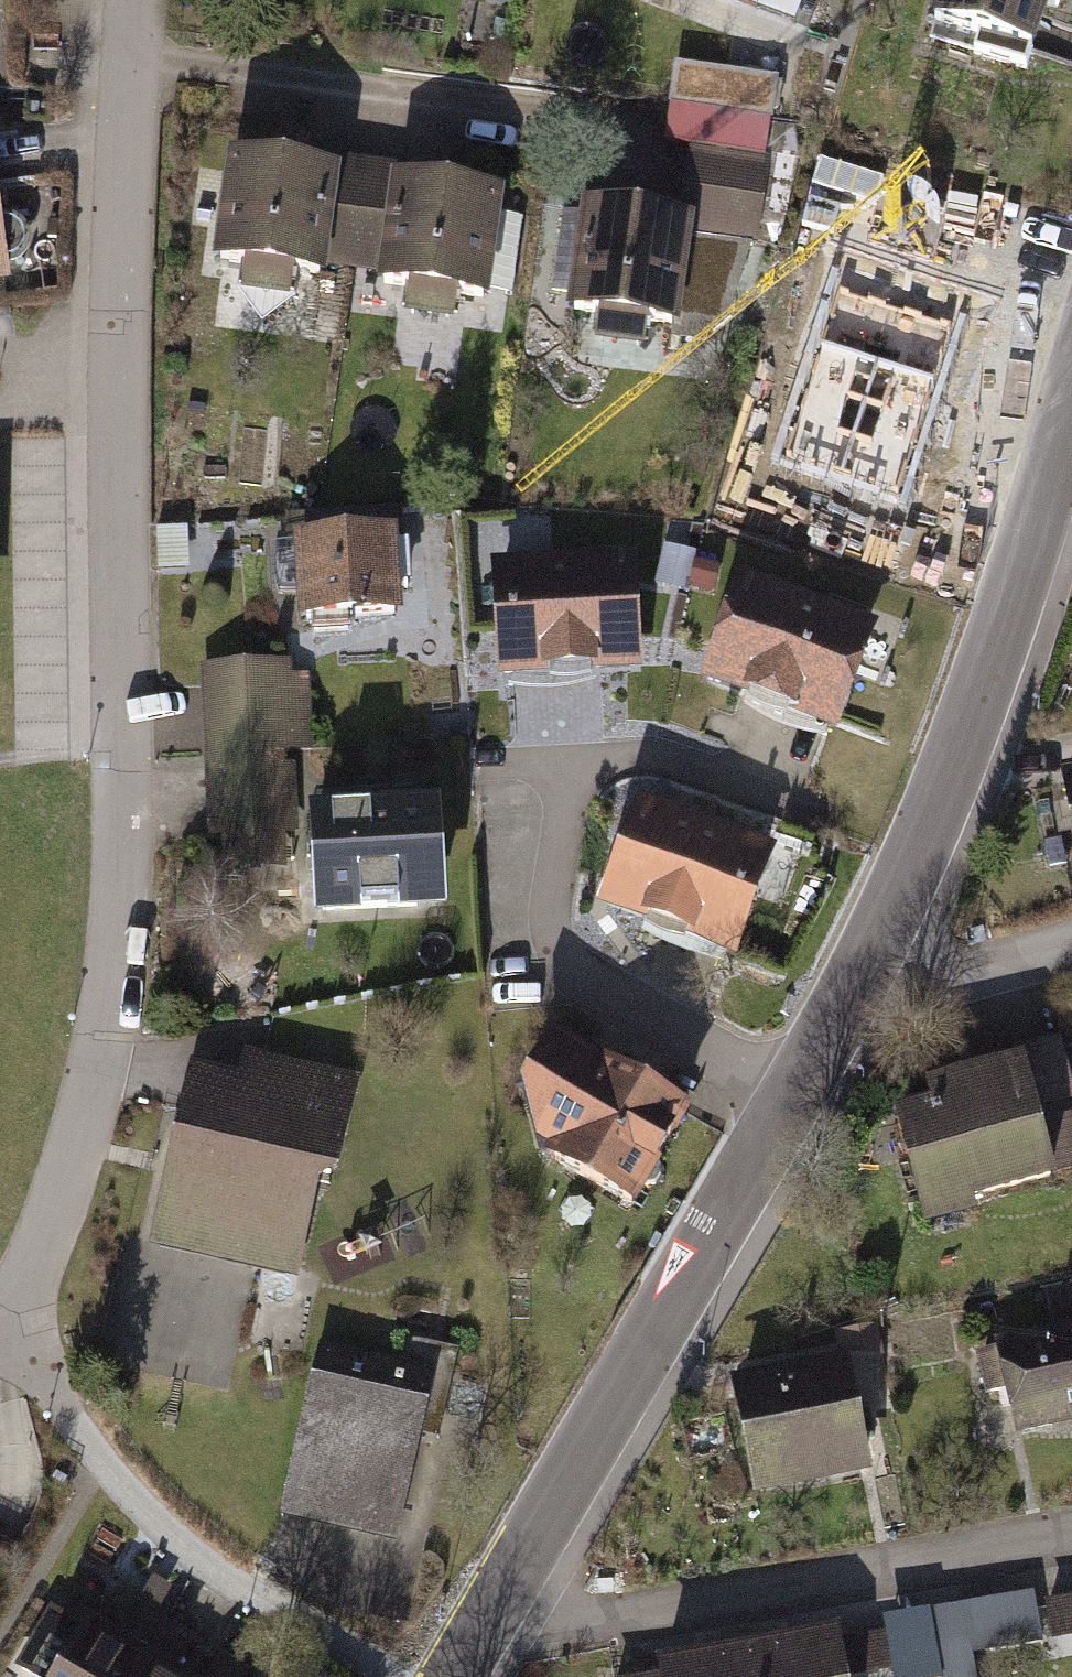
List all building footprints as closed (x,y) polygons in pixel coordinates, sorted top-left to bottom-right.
[(926,11),(1030,43),(1043,0),(930,0),(926,11)] [(665,100),(671,101),(767,116),(774,76),(672,59),(665,100)] [(665,139),(690,143),(761,154),(767,116),(671,101),(665,139)] [(677,213),(576,194),(560,307),(592,311),(590,339),(639,346),(641,318),(669,322),(668,334),(717,342),(754,242),(769,155),(761,154),(690,143),(677,213)] [(334,163),(222,149),(208,254),(235,257),(231,286),(281,293),(285,265),(320,270),(321,262),(334,163)] [(336,154),(334,163),(321,262),(373,269),(387,171),(388,162),(336,154)] [(498,187),(387,171),(373,269),(371,277),(401,282),(396,313),(450,320),(454,291),(484,295),(486,286),(511,289),(522,214),(495,210),(498,187)] [(17,289),(0,172),(0,291),(17,289)] [(951,323),(839,288),(787,455),(899,490),(951,323)] [(184,525),(155,526),(156,567),(185,566),(184,525)] [(393,526),(290,532),(295,616),(398,610),(393,526)] [(662,543),(653,581),(684,588),(686,581),(691,557),(693,550),(662,543)] [(633,550),(491,556),(496,671),(638,665),(633,550)] [(717,563),(691,557),(686,581),(712,587),(717,563)] [(872,617),(738,568),(697,679),(832,728),(872,617)] [(288,660),(197,665),(202,754),(277,751),(309,747),(306,671),(289,672),(288,660)] [(277,751),(202,754),(205,835),(218,834),(219,868),(281,865),(277,751)] [(1055,771),(1071,867),(1071,768),(1055,771)] [(774,844),(636,793),(595,902),(734,953),(774,844)] [(433,797),(302,802),(307,912),(438,907),(433,797)] [(688,1104),(548,1030),(512,1084),(530,1141),(627,1201),(688,1104)] [(1018,1057),(1049,1174),(1071,1168),(1071,1122),(1066,1098),(1071,1096),(1071,1078),(1063,1044),(1018,1057)] [(240,1076),(189,1065),(150,1241),(293,1272),(313,1181),(332,1167),(352,1076),(245,1053),(240,1076)] [(929,1101),(890,1111),(921,1227),(969,1214),(966,1201),(1050,1178),(1049,1174),(1018,1057),(924,1083),(929,1101)] [(1051,1328),(1071,1324),(1071,1280),(1042,1287),(1051,1328)] [(993,1340),(1013,1435),(1071,1423),(1071,1324),(1051,1328),(993,1340)] [(397,1361),(321,1343),(285,1499),(399,1524),(441,1345),(403,1337),(397,1361)] [(841,1356),(727,1379),(751,1495),(865,1472),(841,1356)] [(1031,1591),(960,1603),(969,1652),(1040,1640),(1031,1591)] [(1042,1603),(1050,1646),(1071,1642),(1071,1598),(1042,1603)] [(925,1610),(935,1665),(971,1659),(969,1652),(960,1603),(925,1610)] [(124,1635),(148,1650),(168,1619),(144,1604),(124,1635)] [(88,1615),(53,1676),(132,1676),(148,1650),(124,1635),(88,1615)] [(168,1619),(148,1650),(174,1666),(194,1635),(168,1619)] [(743,1642),(750,1676),(845,1676),(838,1640),(836,1625),(743,1642)] [(838,1640),(845,1676),(848,1676),(895,1668),(888,1631),(838,1640)] [(650,1659),(652,1672),(653,1676),(750,1676),(743,1642),(650,1659)] [(148,1650),(132,1676),(192,1676),(186,1674),(174,1666),(148,1650)] [(937,1676),(975,1676),(971,1659),(935,1665),(937,1676)]
